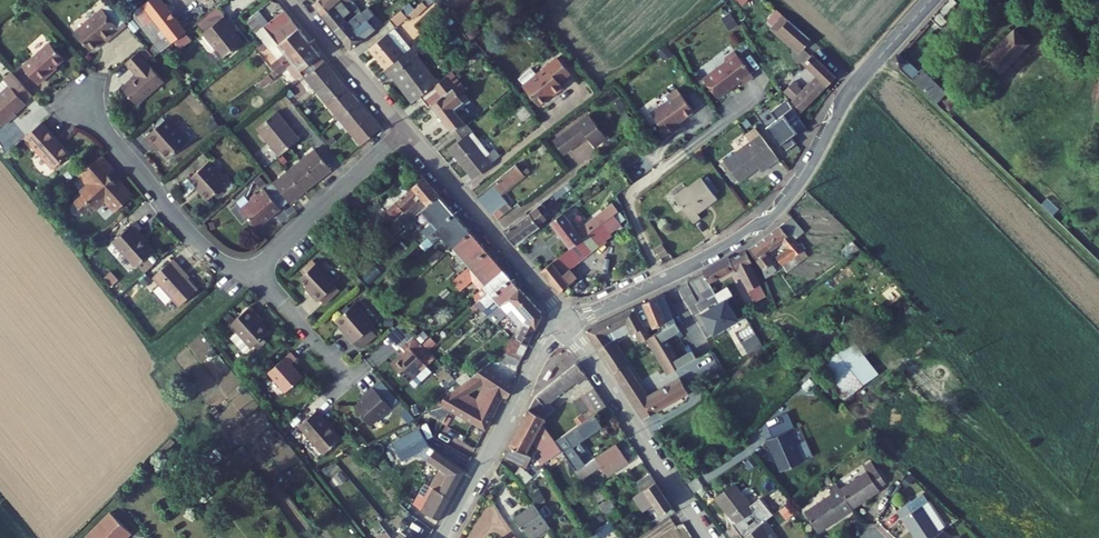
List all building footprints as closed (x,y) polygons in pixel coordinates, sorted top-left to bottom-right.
[(115,15),(104,0),(90,0),(63,21),(78,40),(92,29),(94,31),(115,15)] [(145,38),(170,20),(156,0),(142,0),(126,11),(145,38)] [(212,5),(208,0),(198,0),(183,11),(191,21),(202,13),(212,5)] [(326,16),(345,0),(316,0),(314,2),(326,16)] [(349,0),(345,0),(326,16),(338,30),(346,23),(338,15),(344,9),(346,11),(350,8),(348,5),(351,3),(349,0)] [(256,14),(245,2),(231,12),(241,24),(256,14)] [(257,15),(256,14),(241,24),(251,36),(282,13),(273,2),(257,15)] [(431,8),(427,3),(411,17),(415,22),(431,8)] [(191,21),(189,23),(202,39),(203,38),(210,46),(217,41),(218,42),(230,33),(219,19),(221,18),(212,5),(202,13),(191,21)] [(352,47),(383,20),(374,9),(360,21),(343,36),(352,47)] [(792,49),(794,46),(772,27),(781,16),(776,11),(764,25),(792,49)] [(269,60),(299,33),(282,13),(251,36),(267,55),(260,60),(263,64),(269,60)] [(397,29),(408,20),(403,14),(391,23),(397,29)] [(803,36),(781,16),(772,27),(794,46),(803,36)] [(360,21),(356,17),(347,25),(346,23),(338,30),(343,36),(360,21)] [(1033,35),(1017,19),(980,57),(995,72),(1033,35)] [(395,31),(388,37),(404,56),(409,52),(411,50),(395,31)] [(44,42),(47,40),(40,33),(38,34),(44,42)] [(317,53),(299,33),(269,60),(263,64),(267,68),(284,55),(297,70),(317,53)] [(38,34),(13,55),(28,75),(36,68),(34,66),(54,49),(47,40),(44,42),(38,34)] [(388,37),(370,52),(386,71),(404,56),(388,37)] [(742,65),(723,40),(714,48),(716,50),(692,68),(706,87),(730,69),(733,72),(742,65)] [(126,43),(113,53),(125,66),(110,79),(125,97),(152,73),(126,43)] [(437,86),(409,52),(404,56),(386,71),(393,80),(397,76),(418,102),(437,86)] [(555,77),(567,67),(554,52),(533,70),(527,63),(514,74),(520,81),(519,81),(536,102),(560,83),(555,77)] [(311,87),(331,70),(317,53),(297,70),(311,87)] [(939,90),(900,53),(891,62),(931,99),(939,90)] [(791,98),(819,77),(802,56),(799,59),(801,61),(797,64),(804,74),(784,89),(791,98)] [(2,62),(0,64),(0,106),(15,93),(13,91),(21,84),(2,62)] [(311,87),(325,104),(345,86),(331,70),(311,87)] [(454,73),(437,86),(445,95),(432,105),(453,131),(466,121),(455,107),(465,98),(461,93),(465,90),(461,85),(457,89),(453,84),(459,79),(454,73)] [(685,98),(669,76),(659,83),(661,87),(643,100),(658,121),(668,113),(667,112),(685,98)] [(340,121),(360,103),(345,86),(325,104),(340,121)] [(782,150),(794,143),(790,135),(804,127),(789,100),(771,110),(777,120),(768,125),(782,150)] [(340,121),(353,136),(373,119),(360,103),(340,121)] [(153,111),(133,129),(141,138),(144,136),(157,151),(175,135),(153,111)] [(289,127),(276,112),(255,128),(269,144),(270,143),(289,127)] [(31,113),(13,128),(41,160),(58,146),(50,136),(48,138),(42,131),(44,129),(31,113)] [(590,114),(554,141),(564,154),(587,137),(594,147),(607,137),(590,114)] [(733,164),(732,162),(743,154),(748,160),(766,147),(744,116),(734,123),(738,129),(709,150),(724,170),(733,164)] [(354,138),(375,120),(373,119),(353,136),(354,138)] [(459,138),(472,128),(468,124),(466,121),(453,131),(459,138)] [(475,178),(499,157),(493,150),(490,153),(486,157),(467,136),(472,132),(473,133),(474,131),(472,128),(459,138),(461,140),(450,150),(475,178)] [(490,153),(473,133),(472,132),(467,136),(486,157),(490,153)] [(303,140),(261,176),(279,197),(321,161),(303,140)] [(89,147),(67,166),(76,176),(68,182),(71,186),(63,193),(73,204),(81,198),(84,201),(94,193),(103,204),(121,188),(107,172),(104,175),(97,167),(102,163),(89,147)] [(216,175),(197,153),(178,170),(189,181),(187,183),(195,193),(216,175)] [(682,198),(693,189),(695,191),(703,185),(688,164),(660,185),(679,209),(686,204),(682,198)] [(497,223),(514,210),(501,196),(530,172),(527,168),(523,172),(517,165),(476,198),(497,223)] [(426,177),(389,208),(394,214),(399,209),(401,212),(421,196),(429,206),(442,195),(426,177)] [(238,196),(229,203),(245,222),(254,215),(252,213),(260,206),(262,208),(270,202),(253,182),(247,188),(242,188),(238,192),(238,196)] [(458,214),(442,195),(429,206),(404,228),(409,233),(428,217),(436,225),(433,227),(437,232),(458,214)] [(342,210),(338,214),(346,223),(357,215),(345,202),(340,207),(342,210)] [(554,215),(545,203),(507,232),(519,247),(544,227),(542,224),(554,215)] [(552,224),(572,250),(594,234),(610,221),(605,215),(589,227),(582,217),(587,213),(580,203),(552,224)] [(124,214),(101,233),(123,258),(140,244),(124,225),(129,220),(124,214)] [(436,264),(474,232),(458,214),(437,232),(441,237),(444,235),(451,243),(432,259),(436,264)] [(788,215),(777,224),(785,234),(788,232),(792,237),(801,231),(788,215)] [(390,240),(404,228),(398,220),(384,232),(390,240)] [(777,224),(747,250),(762,268),(770,262),(763,253),(779,240),(786,248),(774,258),(781,266),(801,249),(792,237),(788,232),(785,234),(777,224)] [(469,269),(490,251),(474,232),(436,264),(441,269),(460,253),(467,261),(464,263),(469,269)] [(318,237),(313,233),(309,237),(313,242),(318,237)] [(604,247),(594,234),(572,250),(541,273),(560,296),(579,281),(571,271),(604,247)] [(661,245),(654,234),(648,238),(655,249),(661,245)] [(161,250),(141,268),(148,275),(142,281),(153,295),(160,289),(166,296),(184,281),(170,265),(172,263),(161,250)] [(475,295),(506,269),(490,251),(469,269),(473,273),(475,271),(483,279),(465,295),(469,300),(475,295)] [(304,252),(287,268),(299,281),(297,283),(305,291),(307,290),(322,276),(324,274),(304,252)] [(733,271),(735,274),(738,273),(751,292),(761,285),(749,267),(751,265),(744,252),(727,262),(733,271)] [(726,259),(702,274),(709,285),(733,271),(727,262),(726,259)] [(506,269),(475,295),(484,304),(514,278),(506,269)] [(322,276),(307,290),(311,295),(326,281),(322,276)] [(501,306),(502,305),(522,287),(514,278),(484,304),(475,312),(478,315),(496,300),(501,306)] [(518,304),(530,317),(519,338),(513,335),(498,363),(520,365),(545,316),(544,312),(522,287),(502,305),(509,313),(518,304)] [(668,325),(674,322),(677,320),(666,289),(643,300),(653,326),(666,320),(668,325)] [(340,334),(344,331),(361,316),(362,315),(342,293),(322,311),(331,321),(329,322),(340,334)] [(242,337),(251,329),(257,324),(247,313),(242,307),(245,305),(239,298),(218,315),(239,339),(242,337)] [(587,329),(613,370),(623,364),(626,362),(612,340),(609,341),(605,334),(625,324),(629,331),(630,335),(636,333),(641,343),(649,338),(670,372),(681,365),(677,358),(691,349),(674,322),(668,325),(654,333),(650,335),(649,333),(635,304),(587,329)] [(367,323),(361,316),(344,331),(351,338),(367,323)] [(612,340),(629,331),(625,324),(605,334),(609,341),(612,340)] [(254,333),(251,329),(242,337),(245,341),(254,333)] [(413,355),(394,335),(393,333),(387,340),(390,343),(379,353),(396,372),(414,356),(413,355)] [(397,333),(394,335),(413,355),(419,349),(411,341),(407,344),(397,333)] [(755,334),(742,342),(750,355),(763,347),(755,334)] [(853,337),(821,361),(846,396),(879,373),(853,337)] [(290,369),(279,355),(284,351),(278,344),(256,363),(274,383),(290,369)] [(564,374),(580,364),(578,359),(563,373),(564,374)] [(470,360),(447,374),(417,394),(421,399),(429,394),(477,423),(494,387),(496,389),(504,377),(470,360)] [(531,409),(547,418),(556,409),(551,402),(577,378),(579,382),(588,375),(580,364),(564,374),(563,373),(537,397),(531,409)] [(613,370),(620,380),(629,374),(623,364),(613,370)] [(644,419),(653,413),(669,404),(688,392),(680,378),(648,397),(632,372),(629,374),(620,380),(644,419)] [(379,397),(361,376),(353,383),(355,386),(342,397),(358,415),(379,397)] [(608,405),(596,386),(586,392),(599,411),(608,405)] [(307,400),(290,415),(314,443),(330,430),(319,417),(320,416),(307,400)] [(545,421),(547,418),(531,409),(524,422),(538,430),(542,435),(545,434),(563,464),(569,461),(555,439),(545,421)] [(604,426),(596,413),(555,439),(569,461),(573,467),(583,461),(574,445),(604,426)] [(458,440),(461,433),(443,425),(437,440),(471,454),(474,447),(458,440)] [(789,441),(779,429),(759,443),(779,470),(809,449),(798,436),(789,441)] [(532,458),(536,456),(541,453),(534,442),(518,434),(507,455),(528,467),(532,458)] [(423,478),(415,493),(413,497),(411,501),(433,515),(457,464),(427,442),(420,451),(430,458),(423,470),(426,472),(423,478)] [(624,460),(612,442),(592,455),(603,473),(624,460)] [(823,488),(836,507),(863,490),(862,488),(870,483),(861,468),(852,473),(851,471),(823,488)] [(526,469),(520,473),(527,484),(533,480),(526,469)] [(635,484),(640,492),(657,482),(652,473),(635,484)] [(673,507),(657,482),(640,492),(630,499),(636,508),(640,505),(643,511),(653,505),(659,515),(673,507)] [(823,488),(820,482),(811,488),(814,492),(787,509),(800,529),(836,507),(823,488)] [(721,485),(702,500),(731,537),(750,522),(721,485)] [(895,537),(914,537),(921,534),(903,506),(909,502),(904,495),(878,512),(895,537)] [(611,496),(600,502),(611,522),(622,517),(611,496)] [(524,533),(526,532),(544,521),(533,503),(513,515),(524,533)] [(69,536),(71,537),(105,537),(108,535),(110,536),(121,524),(100,504),(69,536)] [(750,532),(759,526),(754,518),(750,522),(731,537),(730,537),(754,537),(750,532)] [(595,529),(599,537),(614,530),(610,521),(595,529)] [(364,537),(385,537),(383,536),(383,529),(380,525),(364,537)] [(401,529),(394,525),(385,537),(395,537),(401,529)] [(759,526),(750,532),(754,537),(766,537),(759,526)] [(395,537),(419,537),(402,527),(401,529),(395,537)] [(914,537),(933,537),(927,530),(921,534),(914,537)]
